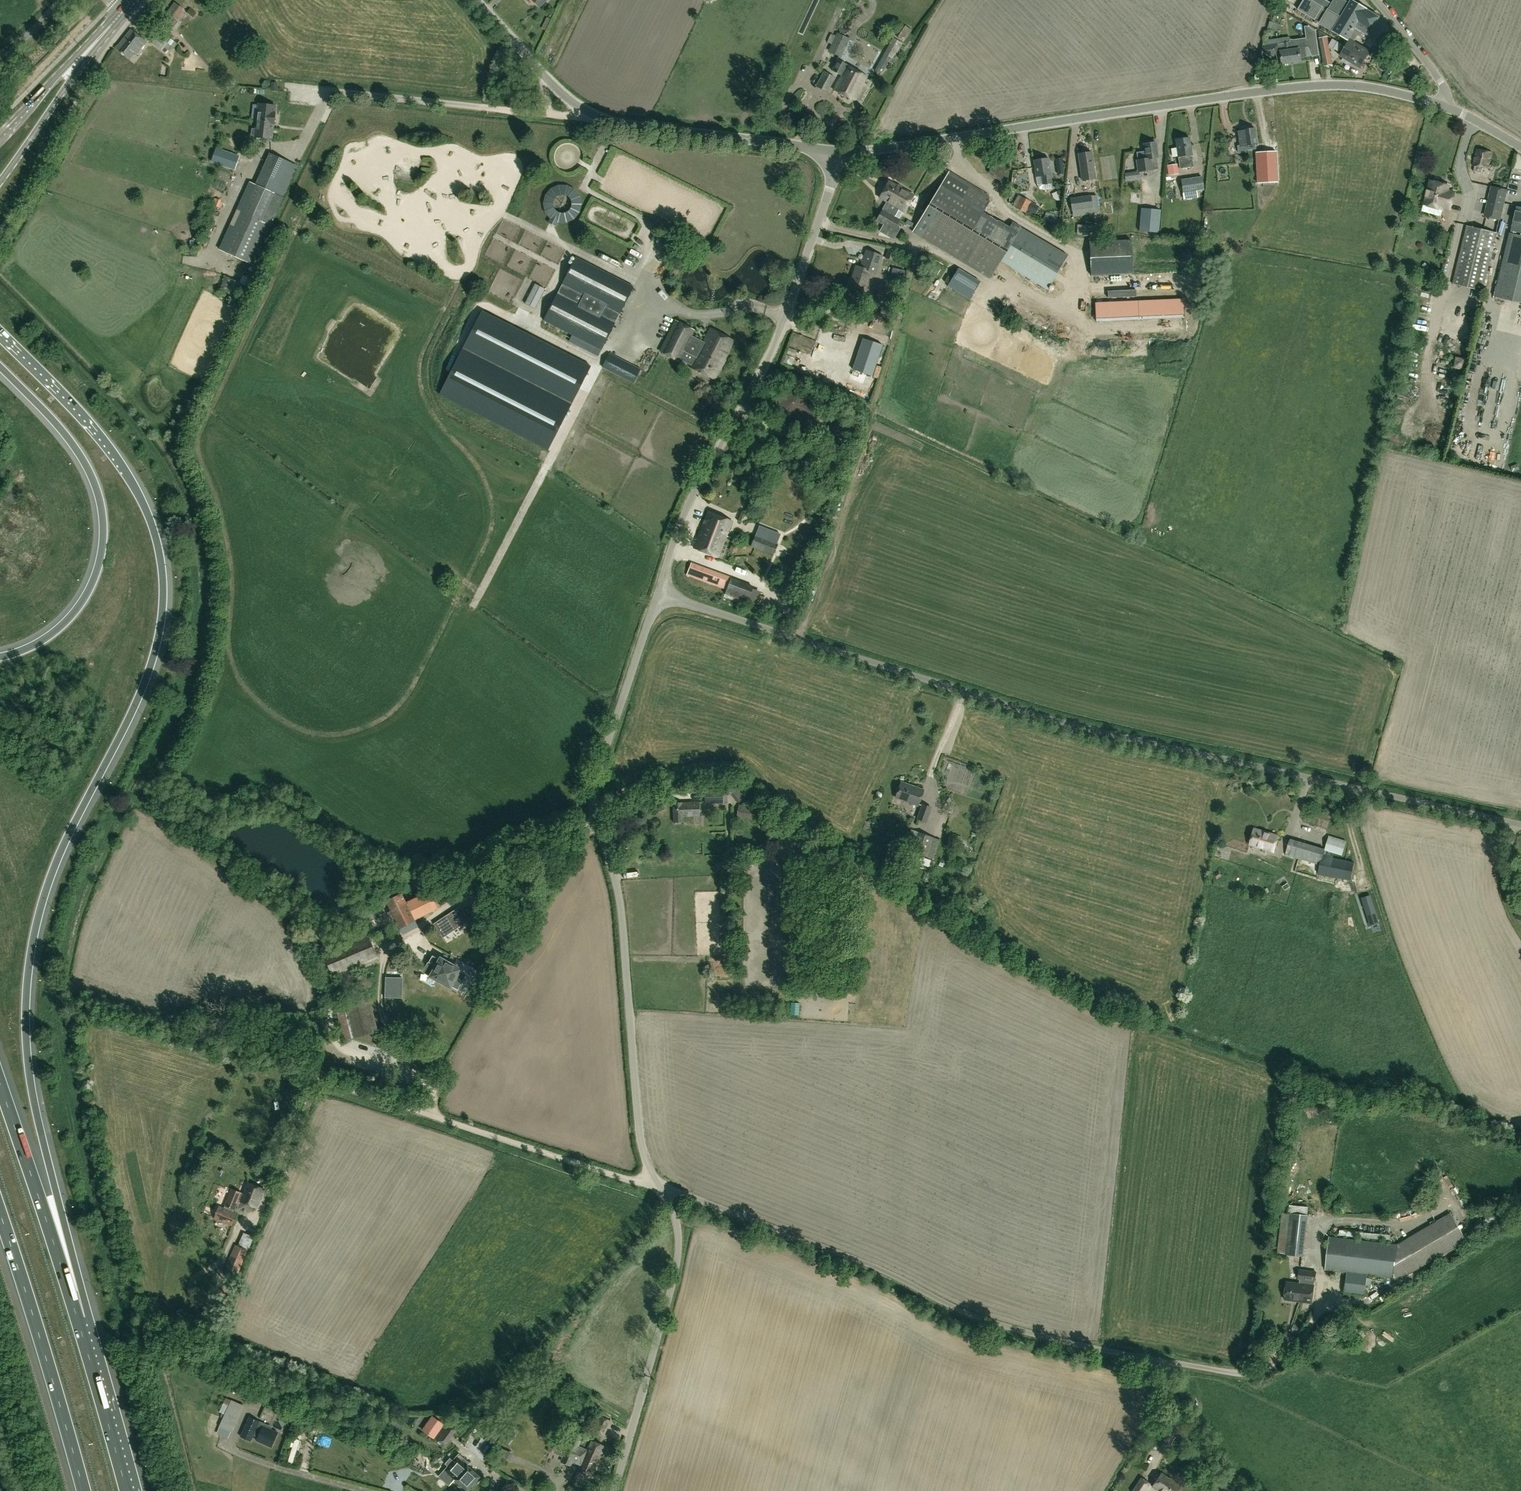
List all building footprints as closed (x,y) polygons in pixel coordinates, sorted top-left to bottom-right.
[(1354,42),(1358,35),(1365,40),(1368,35),(1380,16),(1353,0),(1351,0),(1349,3),(1344,0),(1334,0),(1332,3),(1327,0),(1303,0),(1298,9),(1315,19),(1315,18),(1321,21),(1320,23),(1335,32),(1350,41),(1350,40),(1354,42)] [(177,20),(185,10),(174,2),(166,12),(177,20)] [(1292,16),(1274,5),(1273,9),(1276,11),(1272,23),(1269,22),(1268,28),(1279,31),(1281,25),(1278,24),(1281,13),(1290,19),(1292,16)] [(171,29),(176,22),(170,16),(164,24),(171,29)] [(1296,19),(1295,21),(1300,24),(1302,38),(1293,40),(1290,39),(1290,37),(1269,40),(1265,39),(1263,44),(1268,46),(1269,55),(1280,54),(1279,53),(1281,53),(1283,64),(1301,61),(1300,57),(1312,56),(1313,66),(1320,65),(1316,31),(1296,19)] [(903,42),(911,30),(905,26),(896,38),(903,42)] [(136,53),(146,42),(131,29),(115,48),(129,59),(135,52),(136,53)] [(147,40),(168,55),(177,43),(168,37),(168,36),(158,29),(154,34),(152,32),(147,40)] [(1333,65),(1327,37),(1319,32),(1320,38),(1319,38),(1324,66),(1333,65)] [(867,76),(839,61),(850,39),(837,33),(835,36),(831,34),(827,43),(831,45),(828,51),(838,56),(836,60),(837,60),(832,70),(841,75),(833,89),(854,100),(867,76)] [(893,37),(874,71),(878,73),(881,69),(883,70),(890,58),(891,59),(902,43),(893,37)] [(1350,40),(1350,41),(1341,56),(1360,68),(1370,51),(1354,42),(1350,40)] [(827,92),(835,77),(824,71),(815,86),(827,92)] [(271,139),(275,106),(258,104),(254,137),(271,139)] [(1240,146),(1241,145),(1242,150),(1255,148),(1254,143),(1257,143),(1254,128),(1237,131),(1240,146)] [(1175,140),(1177,156),(1179,169),(1193,167),(1189,138),(1175,140)] [(1158,157),(1156,143),(1143,145),(1145,159),(1158,157)] [(240,156),(220,149),(215,162),(220,164),(235,169),(240,156)] [(1473,165),(1475,165),(1473,172),(1482,173),(1483,167),(1488,168),(1491,152),(1477,149),(1473,165)] [(1277,182),(1276,151),(1255,152),(1257,183),(1277,182)] [(1095,179),(1091,152),(1078,154),(1082,181),(1095,179)] [(268,153),(254,184),(255,184),(225,253),(253,265),(297,167),(289,163),(268,153)] [(1035,176),(1041,175),(1042,185),(1052,184),(1048,158),(1033,160),(1035,176)] [(1055,159),(1056,167),(1063,166),(1062,158),(1055,159)] [(1008,170),(995,162),(988,174),(1001,182),(1008,170)] [(1023,168),(1018,171),(1022,181),(1028,179),(1023,168)] [(1202,176),(1180,180),(1182,193),(1204,190),(1202,176)] [(990,279),(1000,261),(1015,270),(1012,276),(1044,295),(1068,255),(1021,227),(1012,222),(1009,227),(983,211),(988,204),(944,178),(912,232),(990,279)] [(899,209),(904,212),(914,195),(888,181),(878,198),(886,202),(875,220),(894,231),(901,219),(895,216),(899,209)] [(1431,182),(1424,206),(1433,208),(1433,207),(1441,210),(1442,208),(1451,211),(1456,191),(1449,189),(1450,187),(1431,182)] [(1492,187),(1485,216),(1499,220),(1506,190),(1492,187)] [(222,205),(226,198),(221,194),(216,201),(222,205)] [(1025,213),(1031,202),(1020,196),(1015,208),(1025,213)] [(1091,196),(1071,198),(1073,210),(1093,208),(1091,196)] [(1520,303),(1520,207),(1517,206),(1511,233),(1510,232),(1494,296),(1520,303)] [(1461,219),(1463,209),(1455,207),(1453,217),(1461,219)] [(1158,233),(1161,210),(1140,208),(1138,231),(1158,233)] [(1452,284),(1474,289),(1472,298),(1480,300),(1482,291),(1497,232),(1466,225),(1452,284)] [(1090,276),(1133,274),(1132,266),(1147,265),(1146,239),(1089,241),(1090,276)] [(848,288),(863,293),(871,272),(876,273),(882,256),(865,250),(860,267),(855,266),(848,288)] [(894,265),(897,255),(890,253),(887,262),(894,265)] [(633,287),(576,257),(562,283),(562,284),(557,293),(543,320),(572,335),(568,342),(597,357),(615,323),(619,313),(620,313),(633,287)] [(947,286),(969,300),(980,281),(958,268),(947,286)] [(545,289),(535,284),(525,304),(535,309),(545,289)] [(1184,313),(1183,299),(1094,302),(1095,316),(1184,313)] [(1418,313),(1422,313),(1422,318),(1430,319),(1431,308),(1419,306),(1418,313)] [(548,450),(591,367),(481,311),(438,394),(548,450)] [(710,328),(703,342),(699,340),(699,338),(696,337),(695,338),(692,336),(695,330),(674,320),(659,351),(678,361),(679,360),(690,365),(690,366),(715,379),(725,359),(724,359),(734,341),(710,328)] [(863,338),(852,369),(872,376),(882,345),(863,338)] [(602,367),(633,383),(640,369),(608,353),(602,367)] [(781,402),(783,411),(791,415),(799,413),(806,416),(810,415),(812,411),(811,407),(805,403),(802,395),(794,391),(785,393),(781,402)] [(849,423),(846,424),(846,425),(845,425),(844,427),(845,430),(849,432),(852,431),(854,428),(853,425),(849,423)] [(1415,434),(1420,428),(1414,423),(1408,429),(1415,434)] [(827,440),(819,445),(823,451),(831,445),(827,440)] [(717,557),(731,520),(719,516),(708,511),(701,529),(694,547),(717,557)] [(780,536),(782,527),(763,523),(760,531),(780,536)] [(750,547),(773,555),(777,543),(758,536),(755,535),(750,547)] [(736,553),(741,539),(735,536),(731,545),(729,551),(736,553)] [(726,589),(729,582),(730,578),(712,571),(691,563),(687,574),(726,589)] [(749,595),(749,594),(732,588),(734,584),(729,582),(726,589),(725,592),(724,594),(728,595),(729,594),(747,600),(748,600),(749,595)] [(799,588),(790,583),(788,587),(797,591),(799,588)] [(704,789),(705,804),(723,803),(723,791),(731,793),(732,786),(722,783),(722,782),(712,782),(713,789),(704,789)] [(895,797),(917,805),(922,790),(900,782),(895,797)] [(732,793),(739,803),(749,802),(739,788),(732,793)] [(699,816),(698,802),(673,803),(674,822),(683,822),(683,816),(699,816)] [(926,823),(932,807),(921,804),(916,819),(926,823)] [(737,817),(751,818),(752,807),(738,806),(737,817)] [(1254,828),(1249,844),(1273,851),(1278,836),(1254,828)] [(932,837),(911,830),(907,841),(914,844),(911,852),(926,857),(932,837)] [(1333,858),(1334,856),(1331,856),(1332,852),(1342,855),(1346,841),(1328,836),(1325,849),(1289,839),(1285,855),(1320,865),(1317,873),(1351,880),(1354,863),(1333,858)] [(965,853),(967,847),(961,845),(959,851),(965,853)] [(911,860),(928,867),(928,866),(935,869),(937,864),(913,855),(911,860)] [(1216,880),(1221,876),(1219,872),(1213,875),(1216,880)] [(395,919),(399,928),(415,920),(415,919),(438,909),(429,891),(406,902),(401,892),(385,900),(386,901),(361,914),(369,932),(395,919)] [(1370,895),(1362,898),(1370,925),(1379,922),(1370,895)] [(443,938),(467,922),(459,908),(434,924),(443,938)] [(332,975),(377,956),(368,935),(323,954),(332,975)] [(450,987),(459,969),(440,958),(430,976),(450,987)] [(355,985),(368,994),(376,982),(365,975),(364,977),(361,975),(355,985)] [(395,977),(385,977),(385,997),(395,998),(395,977)] [(344,1041),(348,1040),(378,1032),(369,998),(335,1007),(340,1029),(344,1041)] [(1443,1171),(1448,1179),(1452,1176),(1447,1169),(1443,1171)] [(247,1182),(240,1200),(256,1207),(263,1188),(247,1182)] [(224,1205),(225,1206),(224,1208),(218,1205),(213,1219),(232,1226),(236,1213),(233,1212),(234,1209),(235,1210),(242,1192),(231,1188),(224,1205)] [(1282,1213),(1277,1253),(1304,1255),(1308,1215),(1282,1213)] [(1398,1244),(1394,1278),(1409,1274),(1466,1240),(1450,1213),(1398,1244)] [(235,1245),(225,1267),(237,1272),(247,1249),(249,1250),(254,1237),(243,1233),(238,1246),(235,1245)] [(1362,1274),(1367,1275),(1394,1278),(1398,1244),(1329,1236),(1325,1270),(1347,1272),(1362,1274)] [(1284,1300),(1293,1301),(1312,1303),(1315,1285),(1314,1285),(1314,1281),(1315,1281),(1316,1271),(1299,1269),(1297,1279),(1300,1280),(1299,1283),(1286,1281),(1284,1300)] [(1347,1272),(1345,1292),(1365,1295),(1367,1275),(1362,1274),(1347,1272)] [(1297,1333),(1300,1326),(1294,1324),(1291,1330),(1297,1333)] [(232,1432),(244,1406),(231,1400),(229,1404),(223,1401),(219,1412),(224,1414),(219,1426),(232,1432)] [(604,1435),(611,1421),(605,1418),(607,1415),(602,1413),(601,1416),(600,1416),(594,1431),(604,1435)] [(253,1435),(257,1437),(256,1440),(271,1447),(277,1432),(258,1423),(259,1421),(249,1416),(240,1437),(251,1441),(253,1435)] [(432,1437),(441,1424),(432,1417),(423,1431),(432,1437)] [(611,1425),(623,1428),(624,1423),(613,1420),(611,1425)] [(445,1447),(457,1429),(447,1423),(435,1440),(445,1447)] [(510,1425),(499,1440),(508,1445),(515,1435),(512,1433),(515,1429),(510,1425)] [(582,1457),(585,1449),(579,1446),(582,1437),(573,1433),(566,1449),(557,1445),(561,1434),(555,1432),(547,1451),(553,1454),(553,1453),(562,1457),(561,1461),(571,1465),(572,1463),(575,1464),(576,1463),(580,1465),(583,1457),(582,1457)] [(583,1457),(580,1465),(581,1465),(578,1471),(592,1476),(601,1455),(597,1454),(601,1444),(591,1439),(587,1449),(585,1449),(582,1457),(583,1457)] [(467,1465),(468,1464),(458,1454),(444,1469),(455,1479),(454,1479),(456,1480),(454,1482),(459,1487),(461,1485),(467,1490),(480,1476),(467,1465)] [(415,1457),(413,1462),(424,1466),(425,1460),(415,1457)] [(1161,1473),(1152,1487),(1158,1490),(1177,1490),(1180,1486),(1161,1473)] [(1131,1490),(1145,1490),(1150,1484),(1140,1477),(1131,1490)]
